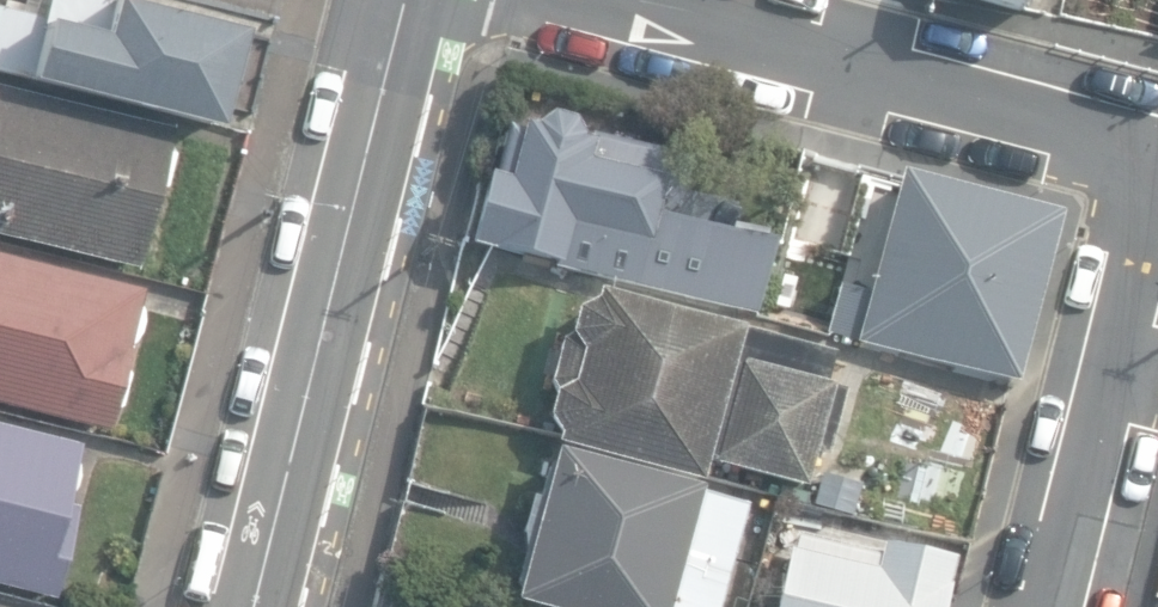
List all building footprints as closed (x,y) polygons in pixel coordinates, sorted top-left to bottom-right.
[(213,127),(238,39),(117,6),(119,0),(35,0),(33,8),(5,0),(0,0),(0,68),(213,127)] [(1023,15),(1027,0),(965,0),(1023,15)] [(133,266),(152,196),(167,184),(173,154),(167,142),(171,124),(0,82),(0,233),(133,266)] [(635,286),(646,248),(647,243),(650,244),(660,205),(681,210),(694,157),(591,132),(589,142),(582,140),(572,125),(548,119),(528,129),(526,133),(506,129),(496,173),(482,179),(466,244),(635,286)] [(829,334),(1017,384),(1061,219),(902,176),(866,310),(837,302),(829,334)] [(672,255),(646,248),(635,286),(758,316),(775,246),(738,237),(731,266),(672,252),(672,255)] [(108,429),(112,412),(124,402),(130,371),(127,357),(128,347),(138,339),(144,313),(139,299),(142,289),(0,254),(0,402),(108,429)] [(706,463),(804,489),(813,455),(826,459),(843,394),(825,389),(833,359),(598,297),(595,306),(577,310),(548,418),(561,435),(558,446),(701,483),(706,463)] [(55,596),(80,507),(62,504),(77,491),(82,464),(79,452),(80,445),(0,425),(0,583),(55,596)] [(558,606),(677,606),(679,606),(714,606),(742,500),(556,451),(544,497),(532,494),(521,536),(535,540),(520,597),(558,606)] [(812,505),(851,515),(858,486),(819,476),(812,505)] [(796,536),(793,551),(787,550),(774,606),(939,606),(950,562),(880,546),(878,555),(796,536)]
